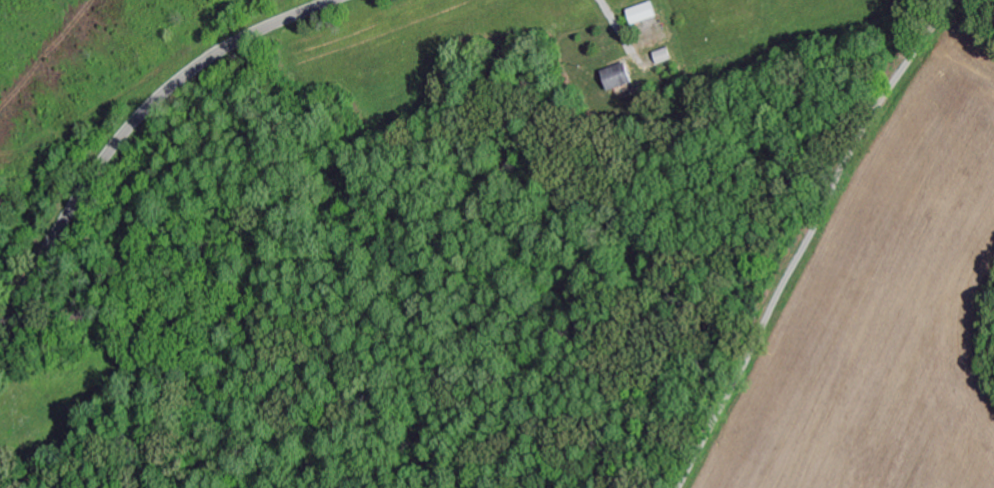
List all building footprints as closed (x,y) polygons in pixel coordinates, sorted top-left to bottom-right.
[(634,8),(638,24),(664,16),(659,0),(634,8)] [(659,52),(662,63),(676,58),(672,48),(659,52)] [(633,63),(608,68),(613,94),(638,89),(633,63)]
